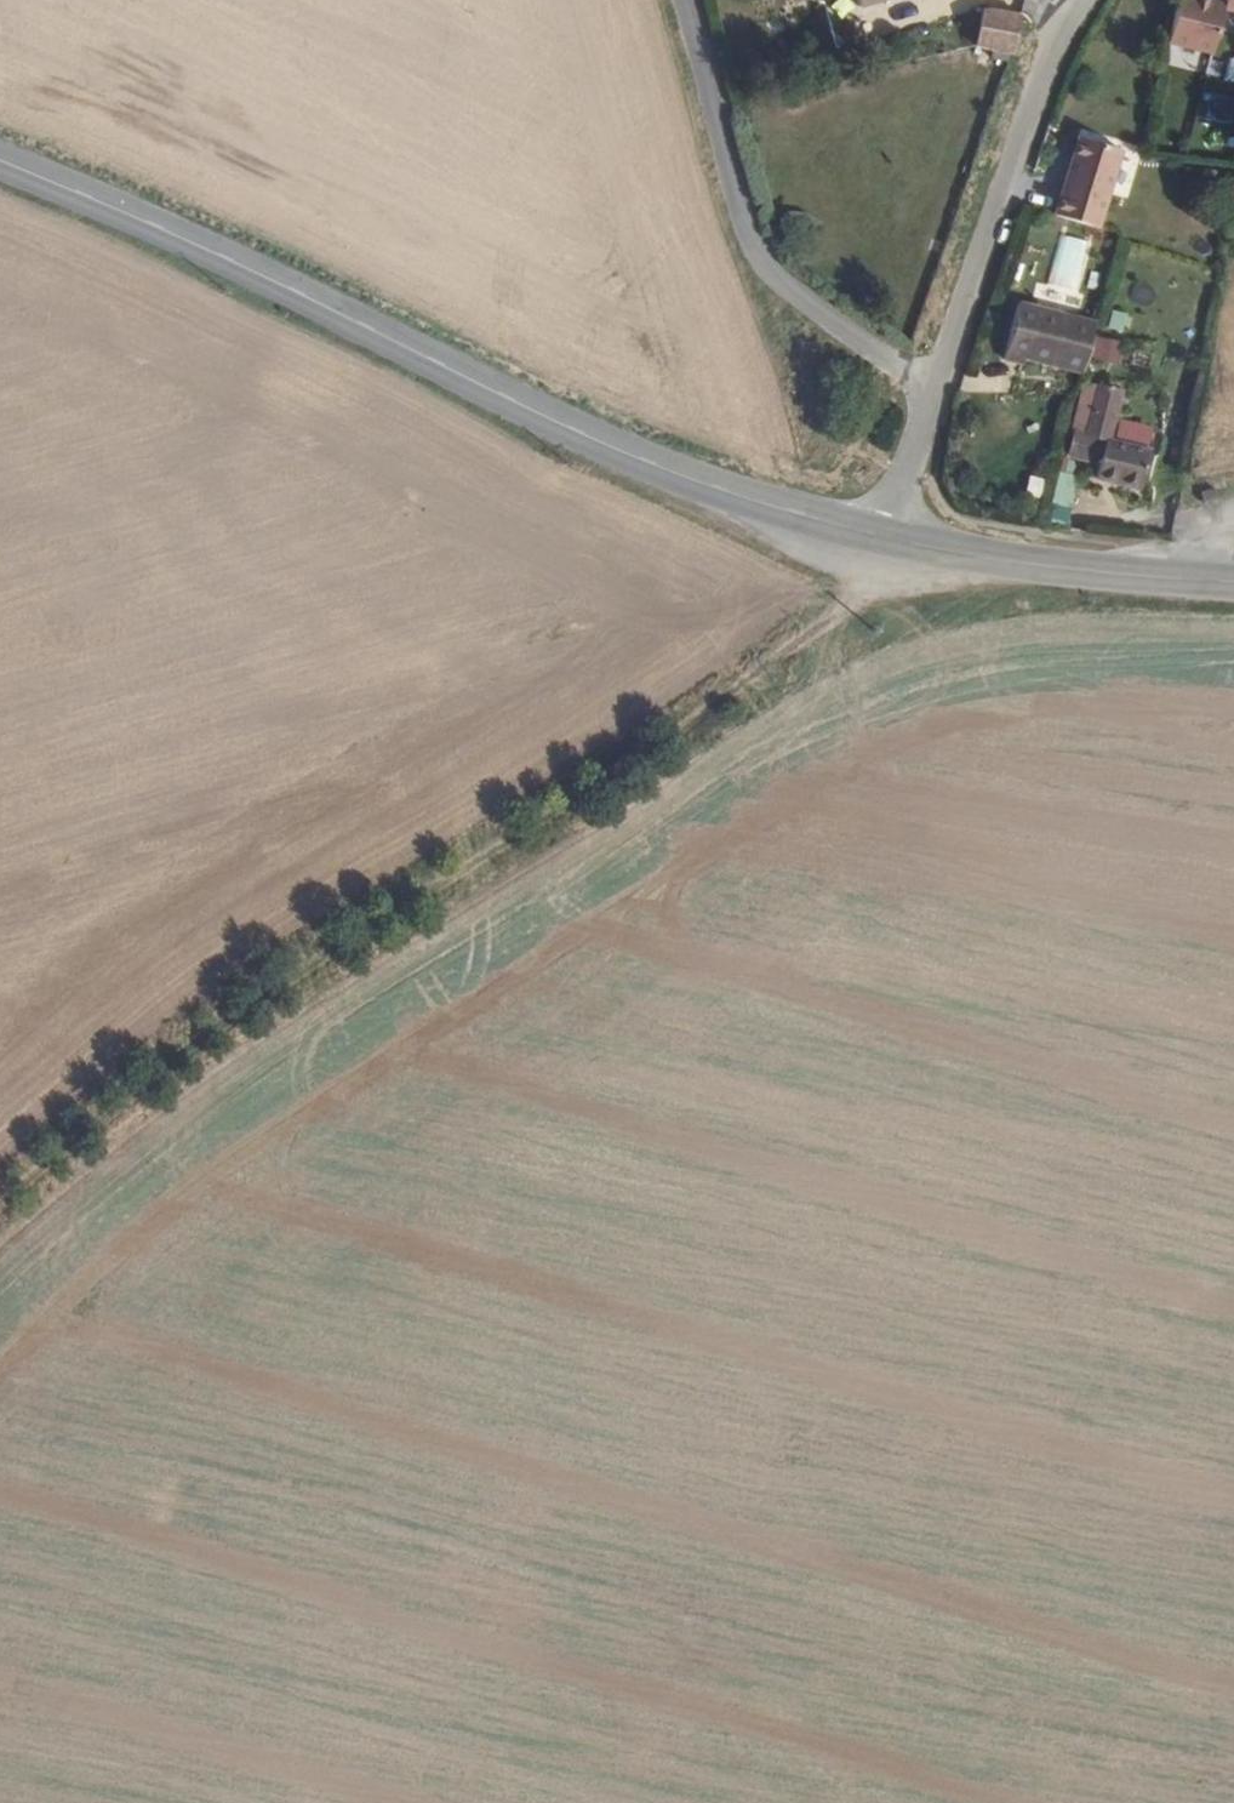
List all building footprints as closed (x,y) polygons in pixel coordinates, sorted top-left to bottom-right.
[(1222,6),(1200,0),(1177,0),(1172,19),(1215,30),(1222,6)] [(1221,7),(1233,10),(1233,0),(1222,0),(1221,7)] [(971,44),(1010,53),(1018,17),(980,9),(971,44)] [(1208,73),(1213,27),(1166,22),(1161,67),(1208,73)] [(1121,145),(1078,132),(1055,211),(1097,224),(1121,145)] [(1060,235),(1047,286),(1077,293),(1090,243),(1060,235)] [(1020,294),(1006,350),(1025,355),(1027,349),(1084,363),(1088,346),(1093,325),(1096,313),(1020,294)] [(1101,482),(1115,486),(1124,444),(1114,442),(1130,384),(1087,374),(1074,430),(1076,431),(1070,457),(1105,466),(1101,482)] [(1124,444),(1115,486),(1149,496),(1159,452),(1124,444)]
